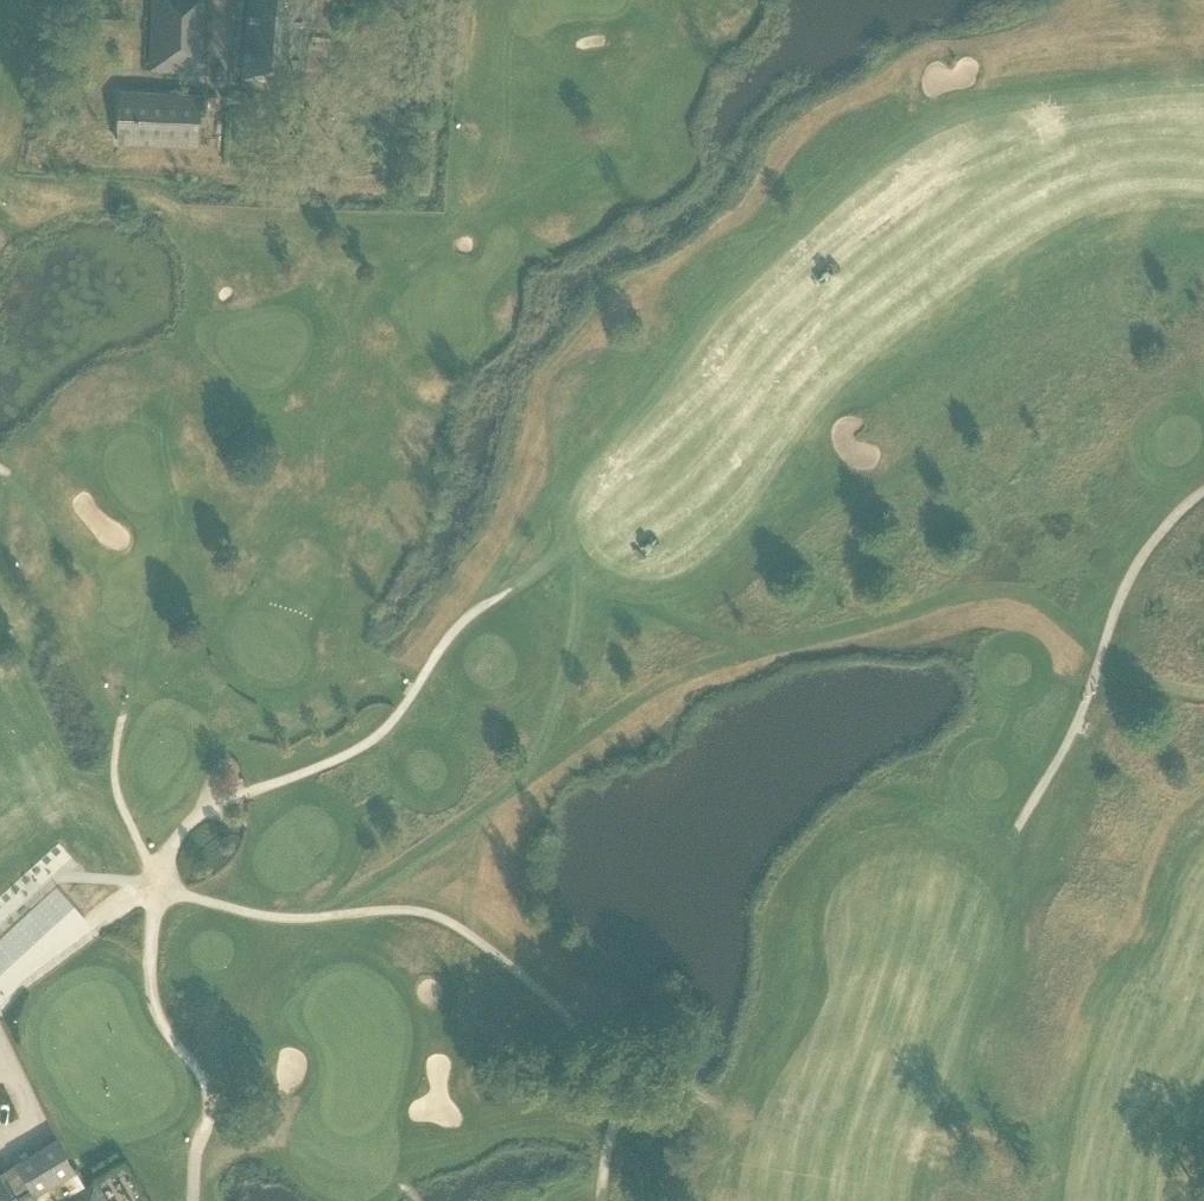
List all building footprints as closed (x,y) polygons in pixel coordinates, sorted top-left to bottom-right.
[(151,5),(147,69),(199,73),(204,0),(152,0),(151,5)] [(243,77),(304,82),(311,0),(251,0),(243,77)] [(120,91),(117,143),(198,147),(200,95),(120,91)] [(98,1182),(86,1188),(56,1139),(15,1163),(38,1200),(109,1200),(98,1182)] [(0,1173),(0,1200),(16,1200),(0,1173)]
